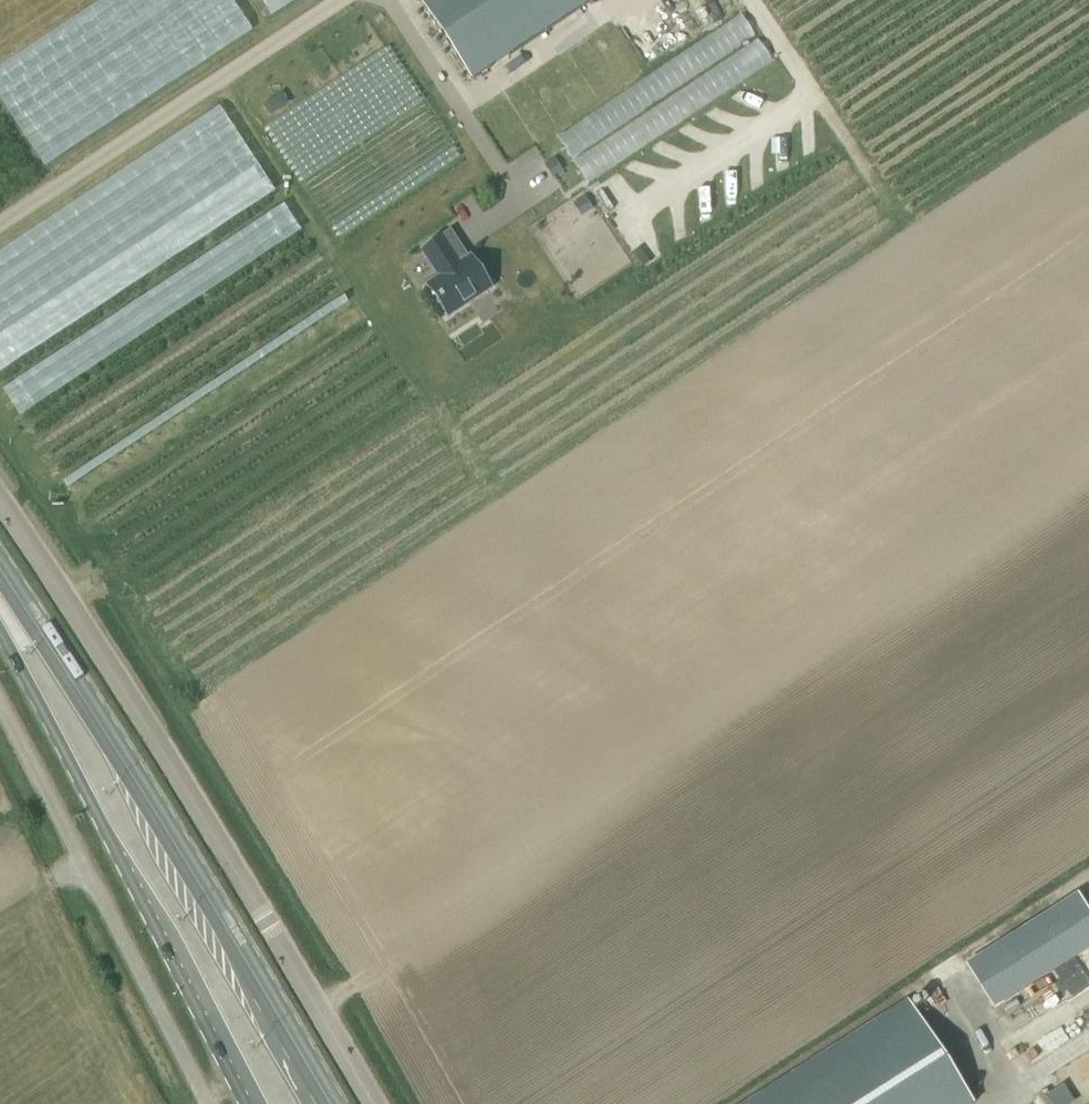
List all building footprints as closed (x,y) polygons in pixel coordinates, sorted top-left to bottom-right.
[(423,7),(474,83),(597,0),(434,0),(423,7)] [(589,181),(684,123),(684,55),(559,132),(589,181)] [(555,160),(545,166),(554,179),(563,172),(555,160)] [(585,198),(574,205),(582,217),(593,210),(585,198)] [(436,263),(444,274),(427,286),(448,318),(473,301),(468,295),(488,282),(471,257),(468,259),(450,232),(422,251),(432,266),(436,263)] [(907,1003),(749,1103),(971,1103),(907,1003)]
